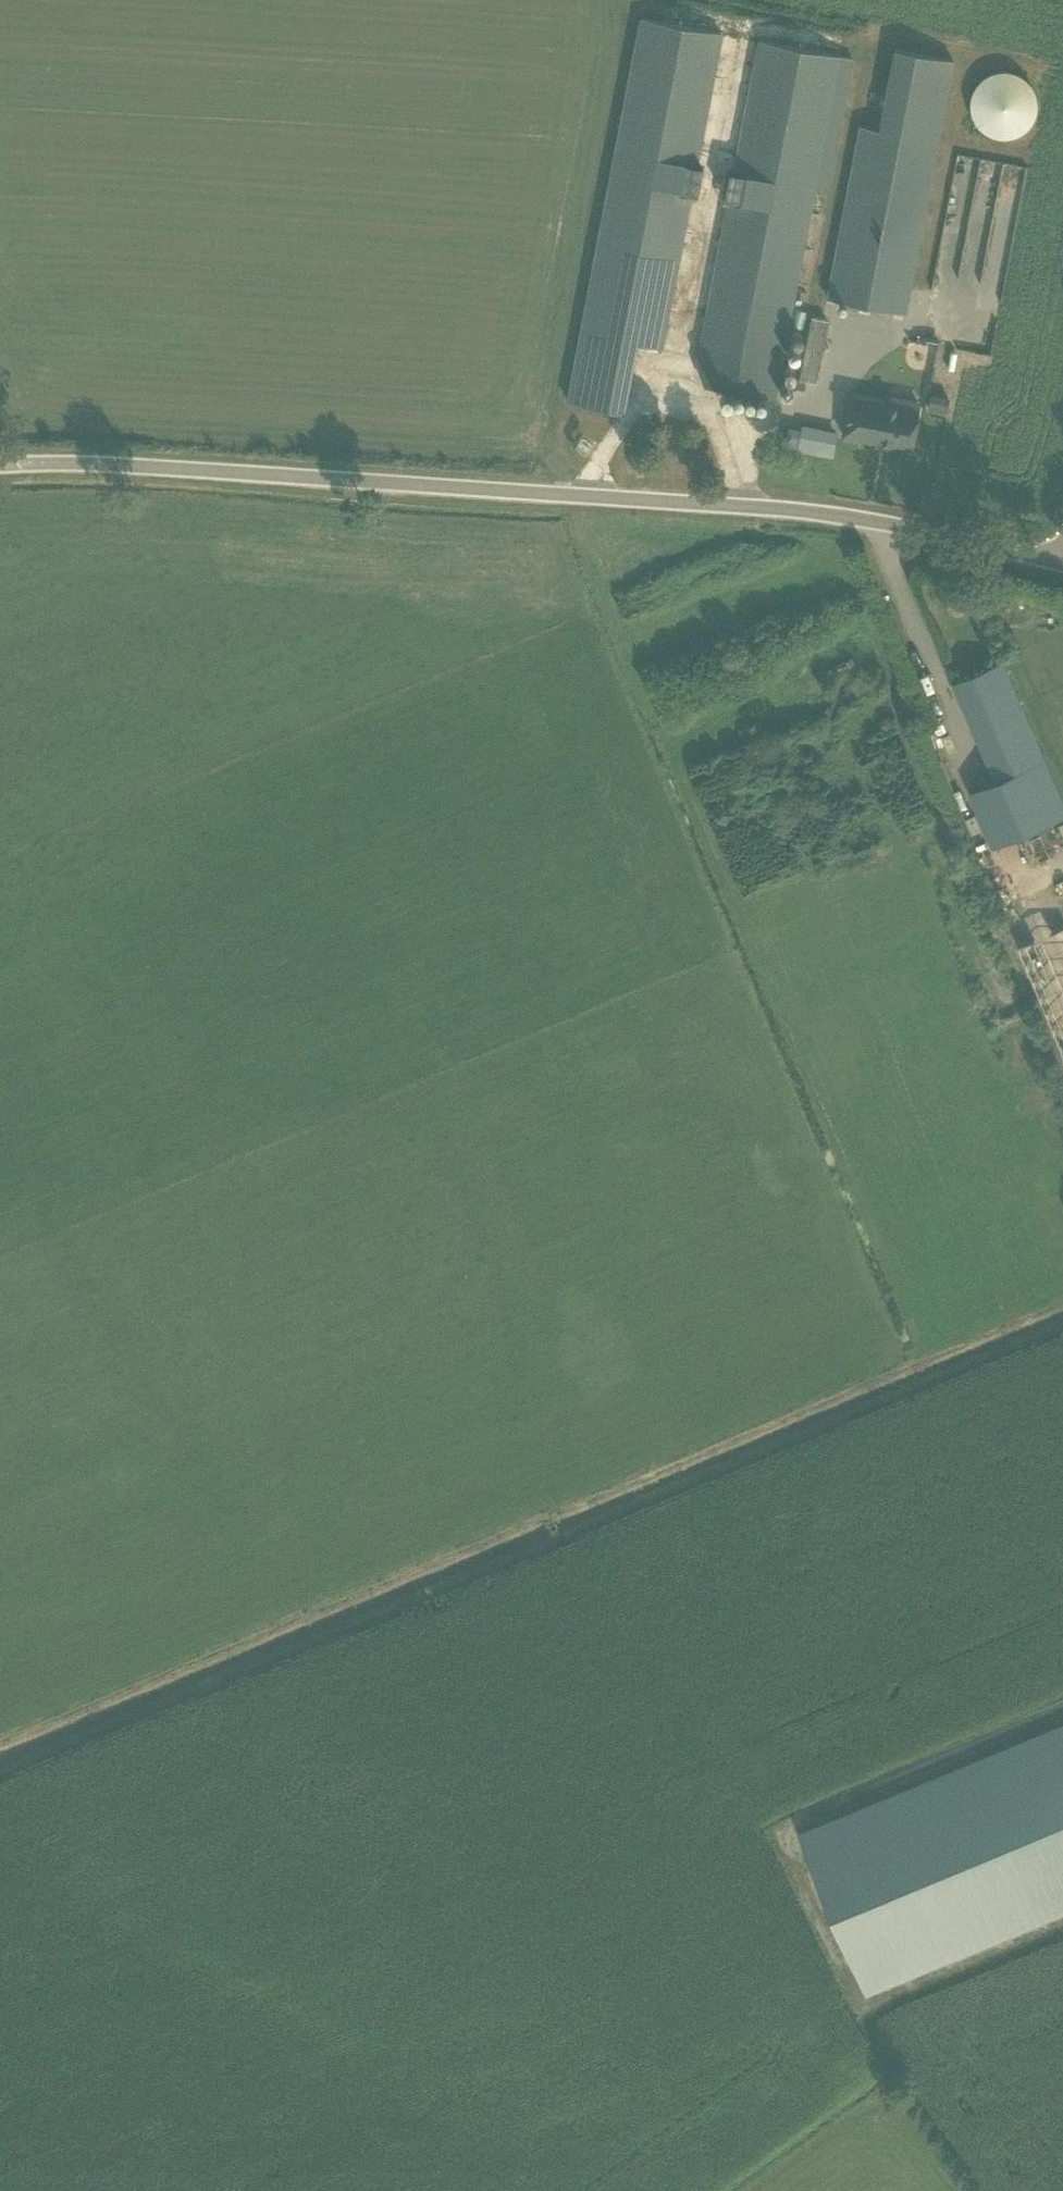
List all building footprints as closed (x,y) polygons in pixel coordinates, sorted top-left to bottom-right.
[(568,402),(622,412),(635,344),(660,349),(665,328),(722,32),(642,17),(572,381),(568,402)] [(699,356),(697,370),(703,385),(718,388),(774,399),(778,377),(813,193),(840,54),(761,39),(736,169),(729,203),(704,334),(699,356)] [(999,138),(1003,138),(1007,138),(1010,137),(1013,136),(1017,135),(1021,133),(1024,130),(1027,128),(1029,126),(1031,122),(1033,119),(1035,116),(1036,111),(1037,104),(1036,99),(1034,93),(1032,88),(1028,82),(1024,78),(1018,75),(1013,73),(1009,71),(1005,71),(1002,71),(998,71),(995,72),(992,73),(989,74),(986,76),(982,78),(978,82),(975,86),(973,89),(972,93),(970,98),(969,104),(970,108),(970,111),(971,115),(973,119),(974,122),(977,125),(980,129),(982,131),(985,133),(989,135),(992,136),(994,137),(999,138)] [(861,126),(828,298),(905,313),(938,141),(946,97),(886,85),(877,129),(861,126)] [(1006,263),(1023,163),(957,152),(944,231),(966,235),(960,266),(939,262),(931,305),(968,311),(972,290),(941,285),(943,270),(967,274),(967,271),(987,274),(989,260),(1006,263)] [(813,318),(800,380),(816,383),(828,321),(813,318)] [(927,409),(946,413),(949,397),(931,393),(927,409)] [(842,435),(910,448),(917,409),(850,396),(842,435)] [(832,457),(839,431),(803,421),(796,446),(832,457)] [(993,846),(1062,817),(1062,799),(1046,759),(1005,661),(955,683),(997,780),(969,791),(993,846)] [(1015,944),(1062,1057),(1062,924),(1015,944)] [(801,1832),(866,1994),(1062,1912),(1062,1723),(801,1832)]
